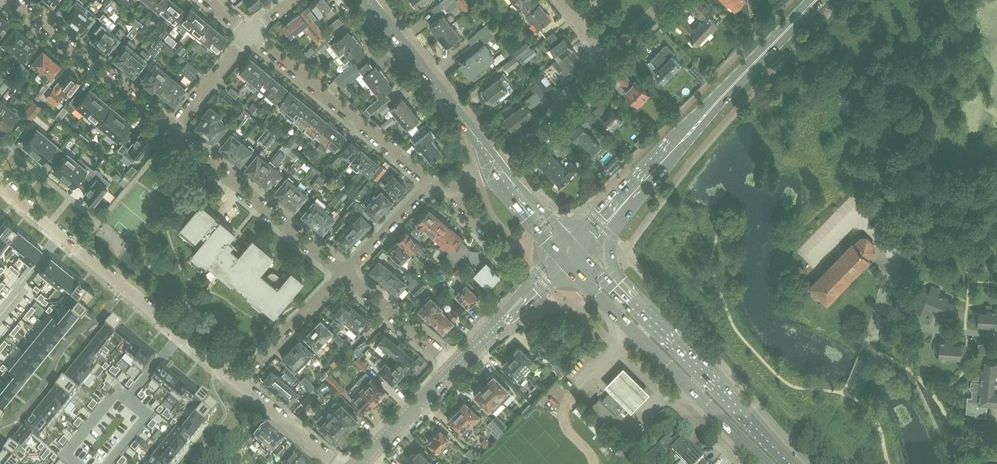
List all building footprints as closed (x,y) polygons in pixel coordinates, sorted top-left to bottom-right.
[(63,14),(67,18),(66,18),(71,23),(72,22),(86,6),(78,0),(74,0),(63,14)] [(146,1),(155,8),(162,0),(147,0),(146,1)] [(155,8),(164,16),(175,3),(174,2),(175,1),(174,0),(162,0),(155,8)] [(247,3),(245,4),(249,8),(250,7),(251,8),(262,0),(245,0),(247,3)] [(305,9),(313,19),(314,20),(316,19),(319,16),(320,16),(321,17),(326,13),(324,12),(331,6),(327,0),(315,0),(309,5),(310,5),(305,9)] [(459,5),(460,5),(456,0),(442,0),(440,1),(445,7),(446,6),(450,12),(459,5)] [(460,5),(459,5),(464,11),(470,6),(465,0),(456,0),(460,5)] [(524,11),(535,2),(533,0),(513,0),(519,7),(520,6),(524,11)] [(676,23),(697,44),(711,29),(712,30),(717,25),(707,16),(713,10),(709,7),(711,6),(705,0),(699,0),(690,9),(702,21),(694,29),(682,17),(676,23)] [(729,2),(735,8),(743,0),(724,0),(727,3),(729,2)] [(435,14),(444,7),(441,2),(431,9),(435,14)] [(538,6),(535,2),(524,11),(527,15),(526,16),(532,23),(533,22),(538,28),(550,19),(539,5),(538,6)] [(175,3),(164,16),(170,21),(169,23),(172,26),(174,23),(184,10),(181,7),(181,6),(177,3),(176,4),(175,3)] [(110,4),(107,8),(112,13),(115,8),(112,6),(110,4)] [(73,23),(72,23),(77,27),(77,26),(83,31),(95,16),(96,15),(91,11),(86,7),(86,6),(72,22),(73,23)] [(179,20),(176,24),(182,29),(178,34),(181,36),(185,31),(188,27),(199,15),(195,12),(195,10),(192,7),(190,8),(190,7),(179,20)] [(305,9),(283,26),(291,36),(302,28),(307,29),(319,44),(324,38),(326,36),(312,19),(313,19),(305,9)] [(8,22),(5,19),(5,17),(0,13),(0,32),(8,22)] [(96,26),(89,35),(92,38),(91,40),(96,44),(98,42),(99,43),(109,31),(110,29),(115,23),(110,20),(106,16),(102,13),(99,18),(102,21),(97,27),(96,26)] [(430,25),(438,35),(451,25),(443,14),(430,25)] [(199,15),(188,27),(197,35),(208,23),(208,22),(207,22),(208,20),(204,17),(202,18),(199,15)] [(133,16),(126,25),(131,29),(138,20),(133,16)] [(335,20),(339,25),(343,22),(339,17),(335,20)] [(131,29),(130,30),(135,33),(143,24),(138,20),(131,29)] [(208,23),(197,35),(206,42),(217,29),(213,26),(213,24),(210,21),(208,22),(208,23)] [(476,32),(481,38),(493,28),(488,22),(476,32)] [(661,27),(666,31),(671,27),(666,22),(661,27)] [(438,35),(447,46),(453,41),(455,42),(461,37),(460,36),(460,35),(451,25),(438,35)] [(15,27),(1,44),(6,49),(8,46),(14,50),(26,36),(27,35),(22,30),(20,31),(15,27)] [(99,44),(98,46),(103,50),(105,48),(109,51),(109,52),(114,46),(113,45),(118,40),(125,31),(120,27),(115,34),(110,29),(109,31),(99,43),(99,44)] [(485,43),(497,33),(493,28),(481,38),(485,43)] [(217,29),(206,42),(216,50),(223,42),(224,42),(226,39),(226,38),(226,37),(225,37),(226,35),(222,32),(221,33),(217,29)] [(332,41),(331,43),(339,54),(340,54),(358,40),(353,34),(352,35),(348,30),(336,40),(336,39),(332,41)] [(165,40),(173,46),(177,41),(167,34),(165,37),(165,40)] [(14,50),(12,53),(17,57),(16,58),(21,62),(36,44),(31,40),(31,38),(27,35),(26,36),(14,50)] [(558,58),(559,59),(572,48),(573,47),(565,37),(550,48),(558,58)] [(319,44),(317,47),(317,48),(320,51),(321,52),(329,45),(329,44),(324,38),(319,44)] [(711,38),(703,45),(706,49),(715,43),(711,38)] [(124,46),(114,58),(114,59),(114,60),(115,60),(118,63),(119,63),(120,63),(123,66),(135,52),(137,49),(134,47),(136,44),(130,40),(130,39),(124,46)] [(159,41),(149,52),(154,56),(159,51),(160,49),(165,43),(160,39),(159,41)] [(358,40),(340,54),(345,61),(350,57),(353,60),(364,51),(361,46),(362,45),(358,40)] [(515,55),(518,59),(532,48),(527,41),(513,52),(515,55)] [(165,43),(160,49),(171,57),(175,51),(171,48),(170,47),(165,43)] [(485,45),(461,63),(469,74),(470,74),(474,79),(482,72),(480,70),(485,65),(484,63),(493,56),(485,45)] [(652,59),(647,63),(653,70),(656,68),(657,69),(655,72),(663,80),(680,63),(671,55),(672,54),(664,46),(651,58),(652,59)] [(306,50),(302,55),(307,59),(315,49),(311,47),(307,51),(306,50)] [(518,59),(523,64),(537,53),(533,48),(518,59)] [(554,60),(555,61),(552,62),(559,71),(562,69),(565,74),(574,68),(576,70),(584,61),(583,61),(582,62),(575,53),(576,52),(575,52),(572,48),(559,59),(558,58),(554,60)] [(135,52),(123,66),(127,69),(127,70),(131,73),(132,73),(133,74),(148,55),(142,50),(140,52),(137,49),(135,52)] [(42,50),(30,65),(34,68),(36,66),(41,70),(51,57),(52,56),(48,52),(46,53),(42,50)] [(503,64),(503,65),(508,71),(520,62),(518,59),(515,55),(503,64)] [(41,70),(38,74),(43,78),(44,76),(48,80),(60,65),(57,62),(57,60),(52,56),(51,57),(41,70)] [(247,62),(240,70),(250,78),(260,65),(256,62),(256,60),(253,58),(252,58),(251,57),(251,58),(249,58),(247,60),(247,62)] [(154,63),(142,78),(146,81),(145,83),(151,89),(165,72),(159,67),(162,64),(157,59),(154,63)] [(188,61),(184,66),(195,75),(195,74),(198,70),(188,61)] [(355,62),(335,78),(339,83),(359,67),(358,66),(355,62)] [(21,63),(16,68),(20,71),(24,66),(21,63)] [(260,65),(250,78),(259,86),(269,73),(260,65)] [(364,74),(372,85),(385,74),(381,69),(379,70),(375,65),(364,74)] [(20,71),(17,75),(22,79),(29,69),(24,66),(20,71)] [(184,66),(181,70),(186,75),(191,79),(193,80),(196,76),(195,75),(184,66)] [(359,67),(339,83),(342,88),(363,72),(359,67)] [(321,69),(317,72),(322,77),(326,73),(321,69)] [(165,72),(151,89),(154,86),(157,89),(156,90),(161,94),(161,93),(163,94),(174,80),(165,72)] [(269,73),(259,86),(268,93),(278,80),(274,76),(275,75),(271,72),(270,73),(269,73)] [(61,78),(45,97),(53,104),(54,103),(61,95),(61,94),(65,98),(79,81),(70,73),(64,81),(61,78)] [(627,88),(624,91),(638,105),(649,94),(635,80),(633,82),(623,73),(618,79),(627,88)] [(367,108),(364,110),(369,115),(371,113),(391,98),(385,91),(392,86),(387,80),(389,79),(385,74),(372,85),(377,91),(375,92),(378,96),(378,98),(366,107),(367,108)] [(538,74),(533,78),(536,82),(538,85),(542,81),(547,77),(545,75),(541,78),(538,74)] [(503,75),(499,78),(482,91),(490,102),(492,101),(494,104),(499,99),(497,96),(508,88),(510,91),(513,89),(508,81),(503,75)] [(0,86),(0,91),(2,93),(6,87),(11,81),(7,77),(0,86)] [(554,86),(547,77),(542,81),(549,90),(554,86)] [(174,80),(163,94),(172,102),(173,101),(175,102),(179,97),(178,96),(187,85),(183,81),(180,79),(178,83),(174,80)] [(278,80),(268,93),(277,101),(288,88),(286,86),(287,85),(283,82),(282,83),(278,80)] [(545,94),(549,90),(542,81),(538,85),(545,94)] [(40,91),(38,93),(40,95),(43,93),(49,85),(45,82),(39,90),(40,91)] [(540,98),(545,94),(538,85),(536,82),(530,86),(526,90),(528,92),(526,94),(530,99),(532,98),(534,101),(539,97),(540,98)] [(6,87),(2,93),(5,95),(10,90),(6,87)] [(231,87),(228,91),(236,98),(237,96),(238,97),(240,94),(239,93),(244,88),(242,87),(238,92),(231,87)] [(79,88),(68,102),(84,114),(85,112),(99,95),(94,90),(93,92),(89,88),(85,93),(79,88)] [(289,88),(278,102),(281,104),(280,105),(283,108),(281,111),(285,114),(288,110),(299,96),(294,93),(295,92),(291,88),(290,89),(289,88)] [(775,94),(781,100),(785,95),(779,89),(775,94)] [(15,94),(10,100),(14,103),(19,98),(15,94)] [(99,95),(85,112),(95,120),(108,104),(104,101),(105,100),(99,95)] [(6,105),(8,103),(0,96),(0,113),(6,105)] [(285,114),(287,116),(294,122),(294,121),(297,117),(308,104),(307,103),(308,102),(304,98),(303,99),(299,96),(288,110),(285,114)] [(391,107),(399,117),(411,107),(403,97),(391,107)] [(533,112),(529,108),(532,105),(527,99),(513,109),(515,111),(505,119),(512,129),(513,128),(514,130),(519,126),(517,124),(533,112)] [(33,100),(23,113),(31,119),(41,106),(33,100)] [(253,102),(248,108),(253,112),(258,105),(253,102)] [(387,102),(378,109),(382,114),(391,107),(387,102)] [(0,113),(0,125),(4,128),(10,121),(12,122),(18,115),(20,113),(20,111),(14,107),(13,107),(8,103),(6,105),(0,113)] [(297,117),(294,121),(299,125),(298,126),(302,129),(306,125),(307,126),(318,112),(312,107),(313,106),(309,103),(308,104),(297,117)] [(611,108),(609,110),(601,103),(592,111),(600,119),(602,117),(613,128),(622,118),(611,108)] [(258,105),(253,112),(256,115),(262,108),(258,105)] [(199,118),(196,123),(197,126),(198,127),(198,129),(201,131),(202,131),(206,133),(218,118),(221,115),(211,106),(205,114),(206,115),(203,119),(199,118)] [(242,106),(236,114),(240,118),(244,113),(244,114),(246,111),(246,110),(247,109),(242,106)] [(111,107),(97,122),(107,130),(121,113),(116,109),(115,110),(111,107)] [(411,107),(399,117),(407,127),(414,122),(416,124),(421,120),(419,118),(419,117),(411,107)] [(584,114),(584,115),(590,121),(593,123),(598,118),(589,109),(584,114)] [(307,126),(305,128),(309,132),(312,129),(318,134),(329,121),(327,119),(328,118),(324,115),(323,116),(318,112),(307,126)] [(107,130),(106,132),(115,140),(117,138),(122,143),(132,131),(126,127),(130,122),(126,119),(127,118),(121,113),(107,130)] [(579,119),(577,121),(580,123),(584,127),(585,126),(590,121),(584,115),(583,115),(579,119)] [(267,116),(263,121),(272,128),(277,120),(273,117),(271,120),(267,116)] [(218,118),(206,133),(214,140),(215,138),(217,139),(228,126),(218,118)] [(238,120),(234,125),(237,128),(238,129),(243,124),(238,120)] [(329,121),(318,134),(327,142),(338,128),(333,124),(334,123),(330,120),(329,121)] [(387,120),(381,125),(385,128),(391,123),(390,121),(388,122),(387,120)] [(580,123),(570,133),(576,140),(590,153),(593,150),(600,143),(584,127),(580,123)] [(30,124),(21,135),(27,140),(23,144),(27,147),(26,149),(31,153),(46,136),(45,136),(47,134),(38,127),(37,129),(36,128),(30,124)] [(423,125),(410,135),(415,141),(414,142),(419,148),(421,146),(432,159),(442,151),(432,137),(434,136),(429,130),(428,130),(423,125)] [(267,127),(258,139),(259,140),(262,143),(272,131),(267,127)] [(338,128),(327,142),(336,149),(347,136),(345,134),(346,133),(342,130),(341,131),(338,128)] [(281,129),(276,134),(280,138),(285,132),(281,129)] [(225,143),(222,147),(226,150),(226,152),(229,154),(231,154),(231,155),(242,142),(236,137),(239,134),(235,131),(234,130),(232,133),(224,142),(225,143)] [(132,131),(122,143),(138,156),(139,154),(140,155),(145,149),(144,148),(152,138),(145,133),(144,134),(141,131),(137,136),(132,131)] [(272,131),(262,143),(267,147),(276,135),(272,131)] [(46,136),(31,153),(37,158),(38,157),(42,160),(46,155),(51,160),(61,148),(55,144),(46,136)] [(291,136),(286,143),(291,146),(295,141),(296,140),(292,137),(291,136)] [(563,156),(564,156),(564,157),(567,154),(570,150),(558,138),(553,143),(565,154),(563,156)] [(351,139),(341,151),(350,159),(360,147),(359,146),(360,145),(356,141),(355,142),(351,139)] [(295,141),(291,146),(293,149),(294,150),(299,143),(296,140),(295,141)] [(242,142),(231,155),(231,156),(234,159),(236,158),(241,162),(244,158),(245,159),(252,150),(255,147),(254,147),(250,143),(247,146),(242,142)] [(560,154),(563,157),(564,156),(563,156),(565,154),(553,143),(549,147),(557,156),(560,154)] [(362,148),(352,159),(361,167),(371,155),(367,152),(368,151),(363,147),(362,148)] [(61,148),(51,160),(57,164),(53,169),(57,172),(56,173),(62,178),(76,161),(75,161),(66,153),(61,148)] [(250,164),(247,168),(251,171),(251,173),(254,176),(256,175),(257,176),(268,162),(263,158),(265,156),(263,151),(262,149),(261,149),(257,154),(250,163),(250,164)] [(268,162),(257,176),(261,180),(261,182),(265,184),(266,184),(267,184),(273,178),(275,180),(281,173),(275,168),(282,159),(280,158),(283,153),(279,150),(279,149),(278,150),(273,156),(268,162)] [(545,168),(548,172),(560,161),(551,151),(539,163),(540,164),(539,166),(543,170),(545,168)] [(371,155),(361,167),(370,174),(379,163),(379,162),(380,161),(375,157),(374,158),(371,155)] [(576,168),(564,157),(564,156),(563,157),(560,161),(548,172),(560,184),(571,173),(576,168)] [(76,161),(62,178),(67,183),(68,181),(72,185),(76,180),(81,185),(91,173),(94,170),(88,165),(78,157),(75,161),(76,161)] [(381,164),(372,175),(377,180),(387,169),(381,164)] [(288,170),(287,170),(292,174),(296,170),(291,166),(288,170)] [(320,174),(311,185),(317,190),(327,178),(328,177),(325,175),(322,172),(313,166),(311,168),(320,174)] [(91,173),(81,185),(86,188),(87,189),(83,194),(87,197),(86,198),(92,203),(93,202),(100,194),(101,195),(107,188),(106,188),(110,182),(101,175),(102,173),(96,168),(94,170),(91,173)] [(390,179),(385,184),(397,196),(399,194),(400,195),(404,191),(403,190),(406,187),(392,173),(388,177),(390,179)] [(279,187),(276,191),(280,195),(280,197),(284,200),(285,199),(286,200),(298,186),(292,181),(294,179),(289,175),(287,177),(278,187),(279,187)] [(339,176),(334,182),(336,184),(341,189),(342,187),(345,183),(346,182),(339,176)] [(328,178),(323,184),(331,190),(336,184),(334,182),(328,178)] [(298,186),(286,200),(286,202),(290,204),(291,204),(295,208),(299,204),(307,194),(309,192),(304,189),(307,186),(301,182),(298,186)] [(347,184),(343,188),(349,193),(352,189),(347,184)] [(578,195),(584,200),(592,192),(587,187),(578,195)] [(213,191),(209,195),(216,201),(220,196),(222,198),(225,194),(220,189),(216,193),(213,191)] [(381,190),(373,198),(384,209),(388,205),(389,206),(393,202),(392,201),(392,200),(381,190)] [(307,210),(303,214),(307,218),(307,219),(311,222),(312,221),(314,223),(325,209),(328,206),(328,205),(319,198),(317,196),(314,200),(306,210),(307,210)] [(351,197),(345,204),(349,207),(352,205),(356,200),(353,198),(351,196),(351,197)] [(373,198),(365,207),(376,217),(377,218),(382,213),(381,212),(384,209),(373,198)] [(361,214),(349,226),(359,235),(366,227),(368,227),(370,225),(370,224),(370,223),(365,217),(369,213),(364,209),(356,201),(356,200),(352,205),(361,214)] [(184,227),(180,231),(199,247),(193,254),(206,265),(208,262),(226,277),(225,278),(232,284),(234,282),(250,295),(248,297),(262,309),(265,305),(275,313),(303,280),(292,271),(284,281),(275,273),(273,273),(272,273),(270,273),(269,274),(267,278),(259,272),(273,255),(253,239),(240,255),(230,247),(233,242),(229,238),(235,231),(220,219),(219,220),(215,216),(216,215),(202,204),(183,226),(184,227)] [(325,209),(314,223),(318,226),(318,228),(321,231),(323,230),(323,231),(329,223),(331,224),(333,221),(333,219),(334,217),(328,212),(331,209),(328,206),(325,209)] [(414,227),(411,231),(414,234),(417,237),(420,233),(421,232),(425,228),(436,214),(435,213),(436,212),(431,209),(429,208),(424,214),(423,213),(419,217),(420,218),(416,221),(418,222),(414,227)] [(436,214),(425,228),(433,235),(445,221),(446,220),(441,216),(440,218),(436,214)] [(340,218),(333,227),(338,231),(342,227),(345,230),(337,238),(341,242),(339,245),(344,250),(346,247),(347,247),(349,247),(351,244),(351,243),(359,235),(349,226),(345,223),(340,218)] [(1,246),(8,238),(8,237),(16,228),(17,228),(11,223),(7,219),(2,225),(0,227),(0,245),(1,246)] [(445,221),(433,235),(442,243),(454,229),(450,226),(451,225),(446,220),(445,221)] [(16,228),(8,237),(8,238),(16,244),(24,250),(32,241),(16,228)] [(454,229),(442,243),(451,250),(461,241),(464,237),(463,236),(464,235),(459,231),(458,232),(454,229)] [(403,233),(399,237),(400,238),(399,239),(411,251),(412,252),(420,243),(417,240),(416,239),(412,235),(407,230),(404,234),(403,233)] [(874,250),(874,245),(866,237),(862,237),(854,245),(852,243),(811,286),(827,301),(869,259),(867,257),(874,250)] [(389,249),(401,262),(404,264),(408,259),(414,253),(413,253),(412,252),(411,251),(410,252),(398,240),(394,244),(393,244),(392,244),(390,246),(390,247),(389,247),(389,248),(389,249)] [(24,250),(19,257),(28,265),(41,249),(32,241),(24,250)] [(451,250),(447,255),(448,256),(454,262),(465,251),(468,253),(470,253),(470,256),(472,261),(474,264),(476,266),(479,269),(476,273),(474,274),(481,281),(482,279),(488,285),(499,275),(492,268),(493,268),(487,262),(485,264),(481,260),(479,256),(478,254),(478,252),(470,251),(461,241),(451,250)] [(808,260),(812,252),(807,249),(802,256),(808,260)] [(392,255),(388,259),(396,268),(400,263),(392,255)] [(50,256),(38,270),(48,278),(60,264),(50,256)] [(373,262),(369,267),(371,269),(371,270),(372,270),(372,272),(374,274),(376,274),(385,281),(393,270),(386,264),(386,265),(379,260),(375,264),(373,262)] [(60,264),(48,278),(57,286),(61,281),(69,271),(60,264)] [(459,267),(454,273),(462,281),(462,280),(467,275),(459,267)] [(393,270),(385,281),(393,288),(392,289),(395,292),(397,291),(397,292),(406,282),(399,277),(400,276),(393,270)] [(69,271),(61,281),(77,294),(85,284),(77,277),(77,278),(69,271)] [(409,272),(405,277),(410,282),(407,286),(411,290),(419,281),(409,272)] [(899,272),(898,279),(910,282),(912,275),(899,272)] [(457,295),(456,297),(460,301),(462,299),(468,306),(478,296),(472,289),(475,286),(466,278),(456,287),(459,290),(456,294),(457,295)] [(411,290),(412,291),(416,295),(426,285),(424,283),(421,280),(419,281),(411,290)] [(77,294),(70,302),(80,310),(83,306),(84,305),(87,301),(94,292),(85,285),(86,284),(85,284),(77,294)] [(913,307),(926,312),(929,304),(938,308),(937,310),(950,315),(954,302),(947,300),(948,297),(938,293),(940,289),(931,285),(928,292),(922,290),(920,296),(918,295),(913,307)] [(40,292),(36,297),(41,301),(43,297),(45,296),(40,292)] [(420,310),(419,311),(424,316),(425,314),(430,320),(431,319),(431,318),(441,308),(443,307),(431,296),(430,297),(429,295),(424,300),(426,301),(419,308),(420,310)] [(334,319),(330,323),(334,327),(338,322),(341,319),(352,306),(348,302),(348,301),(345,298),(344,298),(344,297),(343,297),(343,298),(342,297),(342,298),(341,298),(340,298),(340,299),(339,299),(338,300),(338,301),(337,301),(337,302),(337,303),(338,303),(336,305),(335,305),(334,305),(333,305),(333,306),(332,306),(332,307),(332,308),(331,308),(331,309),(332,309),(332,310),(331,311),(337,316),(334,319)] [(70,302),(57,318),(66,326),(79,310),(80,311),(80,310),(70,302)] [(338,322),(334,327),(338,330),(342,326),(348,320),(352,324),(349,327),(357,334),(360,330),(363,327),(366,329),(367,329),(371,324),(371,322),(368,320),(369,320),(367,318),(368,318),(368,317),(367,317),(364,314),(363,314),(362,314),(352,306),(341,319),(338,322)] [(431,319),(430,320),(435,324),(437,324),(444,331),(445,330),(446,331),(451,327),(450,325),(454,321),(458,316),(451,309),(447,314),(441,308),(431,318),(431,319)] [(990,325),(990,323),(996,324),(996,310),(986,309),(986,311),(978,311),(974,311),(973,322),(977,322),(977,324),(990,325)] [(50,312),(42,321),(59,335),(66,326),(57,318),(52,314),(50,312)] [(313,326),(312,327),(325,339),(330,334),(333,330),(321,318),(316,323),(316,322),(313,326)] [(104,330),(97,339),(106,347),(113,338),(121,328),(116,323),(111,320),(103,330),(104,330)] [(42,321),(35,330),(52,344),(59,335),(42,321)] [(309,331),(304,335),(316,347),(315,349),(321,354),(325,349),(319,345),(325,339),(312,327),(312,328),(311,327),(308,331),(309,331)] [(121,328),(113,338),(129,350),(136,341),(121,328)] [(35,330),(27,339),(30,341),(45,353),(52,344),(35,330)] [(337,332),(333,336),(339,343),(344,338),(337,332)] [(380,340),(378,344),(382,348),(386,351),(390,354),(392,351),(394,353),(400,345),(398,343),(396,342),(392,339),(393,338),(388,334),(387,335),(386,334),(385,335),(384,334),(379,339),(380,340)] [(360,342),(352,350),(354,352),(356,355),(361,350),(365,346),(368,343),(364,338),(360,342)] [(97,339),(84,355),(93,362),(94,362),(102,352),(104,349),(106,347),(97,339)] [(295,345),(292,348),(304,360),(308,364),(312,368),(313,369),(316,366),(315,365),(313,362),(319,358),(313,352),(300,339),(299,341),(297,341),(295,343),(295,345)] [(953,341),(950,341),(939,340),(939,342),(935,343),(934,351),(939,352),(938,354),(946,355),(946,357),(960,358),(960,356),(964,356),(965,345),(960,345),(961,344),(952,343),(953,341)] [(30,341),(23,350),(37,361),(45,353),(30,341)] [(129,350),(125,355),(134,363),(146,349),(136,341),(129,350)] [(988,343),(978,343),(978,353),(987,353),(988,343)] [(400,345),(394,353),(400,358),(396,363),(404,370),(405,371),(406,370),(407,371),(410,368),(409,366),(416,359),(414,357),(415,356),(410,352),(409,353),(405,350),(403,348),(400,345)] [(21,347),(13,356),(30,370),(37,361),(23,350),(24,349),(21,347)] [(520,347),(511,356),(526,370),(530,366),(532,369),(535,369),(537,366),(537,364),(520,347)] [(284,356),(283,357),(295,369),(304,360),(292,348),(288,352),(286,352),(284,354),(284,356)] [(134,363),(132,366),(142,374),(156,357),(146,349),(134,363)] [(354,352),(350,356),(354,360),(358,356),(356,355),(354,352)] [(84,355),(76,364),(91,375),(90,376),(93,378),(101,368),(94,362),(93,362),(84,355)] [(13,356),(6,365),(6,366),(13,372),(13,371),(23,379),(30,370),(13,356)] [(360,357),(359,357),(358,356),(354,360),(353,360),(363,370),(368,365),(360,357)] [(515,377),(516,379),(518,381),(520,382),(525,377),(522,374),(526,370),(511,356),(502,364),(515,377)] [(994,383),(995,374),(996,374),(996,361),(985,360),(984,368),(982,368),(982,375),(973,374),(973,380),(971,380),(970,389),(972,389),(972,397),(968,396),(966,412),(975,413),(975,415),(985,416),(987,404),(992,404),(992,402),(996,402),(996,383),(994,383)] [(380,366),(379,368),(380,368),(393,382),(394,380),(395,382),(399,378),(398,377),(404,370),(396,363),(391,367),(385,362),(385,361),(383,363),(380,366)] [(76,364),(69,373),(83,384),(90,376),(91,375),(76,364)] [(164,364),(150,381),(160,389),(174,372),(164,364)] [(286,365),(282,370),(289,377),(293,372),(286,365)] [(115,371),(112,375),(115,378),(120,372),(116,369),(115,371)] [(266,372),(262,377),(264,379),(264,380),(264,382),(267,384),(269,384),(277,390),(285,381),(272,369),(268,374),(266,372)] [(623,370),(605,389),(632,415),(650,396),(623,370)] [(2,385),(0,387),(10,395),(23,379),(13,371),(13,372),(5,382),(2,385)] [(326,371),(320,376),(323,379),(328,373),(326,371)] [(174,372),(160,389),(169,396),(183,379),(174,372)] [(293,372),(289,377),(293,381),(297,377),(298,377),(293,372)] [(366,372),(356,381),(358,383),(362,387),(375,400),(377,399),(378,400),(381,397),(381,395),(385,390),(372,377),(371,378),(367,372),(366,372)] [(61,381),(62,382),(76,393),(83,384),(69,373),(62,381),(61,381)] [(330,373),(325,378),(330,383),(340,393),(345,388),(330,373)] [(494,373),(484,383),(502,401),(512,392),(508,388),(509,388),(494,373)] [(305,375),(300,380),(312,391),(313,389),(314,389),(316,386),(305,375)] [(532,375),(528,378),(535,385),(538,382),(532,375)] [(183,379),(169,396),(179,404),(185,397),(193,387),(183,379)] [(61,381),(54,390),(70,404),(78,394),(76,393),(62,382),(61,381)] [(130,381),(125,387),(128,389),(133,383),(130,381)] [(285,381),(277,390),(285,397),(285,399),(288,401),(290,401),(291,402),(299,392),(294,387),(295,387),(291,383),(290,385),(285,381)] [(105,382),(103,385),(104,386),(109,390),(111,387),(105,382)] [(493,411),(502,401),(484,383),(474,394),(489,408),(493,411)] [(3,404),(10,395),(0,387),(0,388),(0,408),(3,404)] [(193,387),(185,397),(200,409),(201,410),(209,400),(209,399),(201,393),(200,393),(193,387)] [(349,389),(347,391),(352,397),(365,410),(371,405),(372,406),(375,403),(375,401),(375,400),(362,387),(356,393),(352,389),(349,389)] [(54,391),(47,399),(63,413),(64,412),(70,404),(54,390),(54,391)] [(600,412),(608,420),(609,421),(626,404),(612,390),(595,407),(593,405),(590,407),(597,414),(600,412)] [(309,392),(301,400),(309,408),(317,400),(314,397),(310,393),(309,392)] [(47,399),(40,409),(56,422),(55,422),(56,423),(65,413),(64,412),(63,413),(47,399)] [(200,409),(193,418),(203,426),(207,422),(208,421),(211,417),(210,417),(218,408),(209,400),(201,410),(200,409)] [(332,406),(328,410),(347,429),(352,424),(354,424),(357,421),(356,420),(357,419),(342,403),(341,404),(337,401),(335,401),(331,405),(332,406)] [(466,402),(457,410),(472,425),(475,422),(477,424),(479,423),(482,420),(482,418),(466,402)] [(535,407),(530,402),(526,406),(521,411),(526,417),(535,407)] [(40,409),(32,417),(47,429),(46,430),(48,431),(55,422),(56,422),(40,409)] [(166,410),(161,416),(165,419),(168,415),(170,413),(166,410)] [(322,413),(318,418),(318,421),(321,424),(321,425),(321,426),(321,427),(325,431),(327,431),(336,440),(337,439),(339,439),(342,437),(342,435),(347,429),(328,410),(324,415),(322,413)] [(457,410),(448,420),(466,437),(472,431),(469,428),(472,425),(457,410)] [(496,414),(492,419),(503,430),(508,425),(496,414)] [(32,417),(24,427),(39,439),(46,430),(47,429),(32,417)] [(181,433),(180,434),(190,442),(203,426),(193,418),(181,433)] [(490,430),(497,436),(503,430),(492,419),(487,424),(492,428),(490,430)] [(173,427),(165,437),(166,438),(182,451),(190,442),(180,434),(181,433),(173,427)] [(265,427),(254,438),(258,442),(259,442),(260,441),(262,443),(264,444),(273,434),(274,434),(270,431),(270,430),(269,430),(269,431),(265,427)] [(450,438),(440,428),(428,441),(440,452),(444,447),(443,445),(450,438)] [(9,445),(8,446),(19,454),(19,453),(22,450),(32,437),(22,430),(9,446),(9,445)] [(273,434),(264,444),(269,450),(268,452),(271,454),(283,442),(278,439),(278,438),(278,437),(274,434),(273,434)] [(490,443),(485,438),(485,437),(480,442),(486,448),(490,443)] [(675,437),(663,449),(658,445),(641,462),(643,463),(658,463),(668,454),(673,459),(676,456),(681,461),(694,448),(684,438),(680,442),(675,437)] [(166,438),(158,448),(160,449),(175,460),(182,451),(166,438)] [(134,443),(130,448),(134,451),(139,446),(134,443)] [(0,457),(0,463),(10,463),(11,462),(12,462),(19,454),(8,446),(5,450),(1,455),(2,455),(0,457)] [(465,453),(473,460),(477,456),(469,448),(465,453)] [(684,463),(699,463),(704,458),(694,448),(681,461),(684,463)] [(153,458),(160,463),(172,463),(175,460),(160,449),(153,457),(153,458)] [(409,457),(416,463),(434,463),(420,449),(416,453),(413,452),(409,457)] [(287,456),(291,460),(289,463),(290,463),(307,463),(303,461),(303,459),(301,456),(299,456),(297,454),(296,455),(292,451),(287,456)] [(153,458),(153,457),(151,456),(145,463),(160,463),(153,458)]
